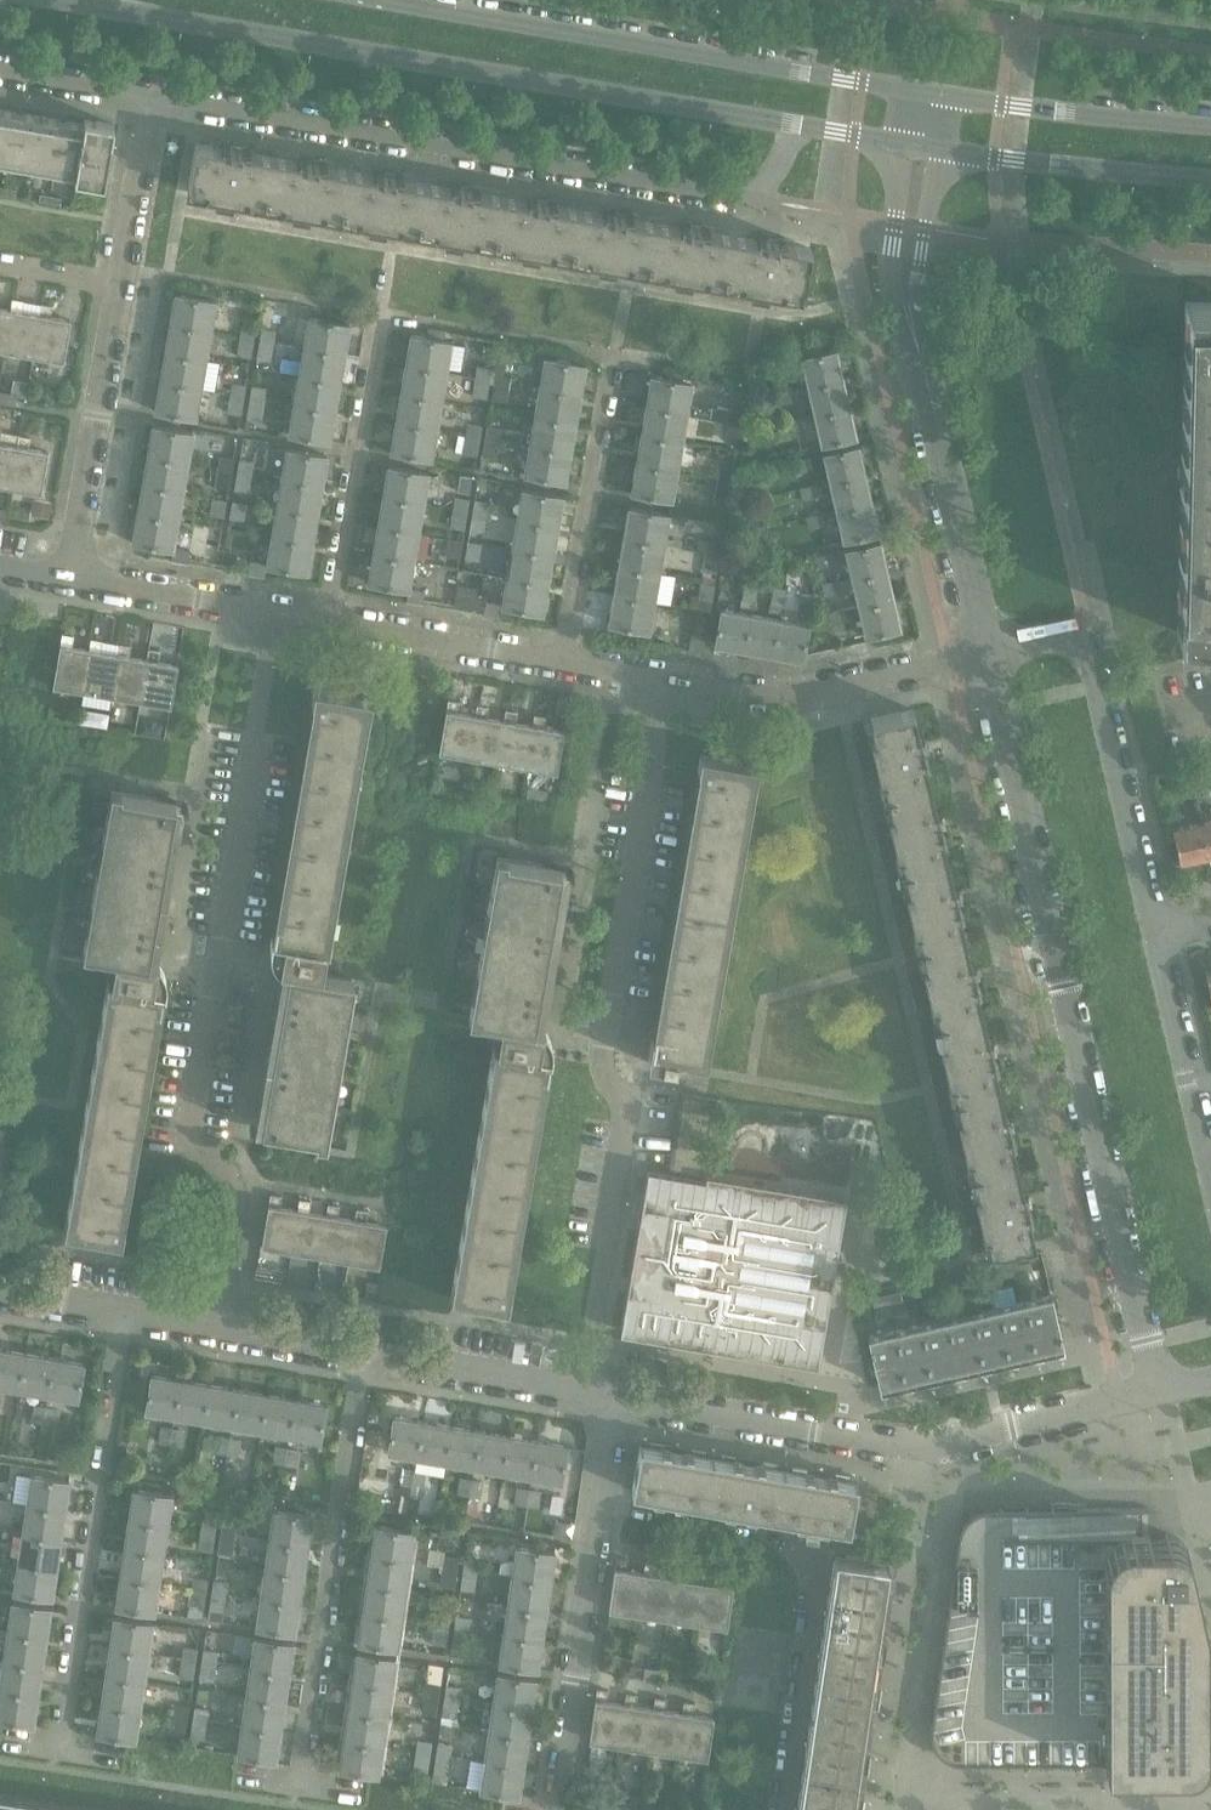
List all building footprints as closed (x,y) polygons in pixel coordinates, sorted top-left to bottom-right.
[(63,120),(0,109),(0,154),(77,168),(75,178),(104,183),(114,124),(85,119),(85,124),(63,120)] [(266,204),(274,157),(197,143),(189,191),(266,204)] [(356,171),(306,162),(274,157),(266,204),(348,218),(356,171)] [(428,183),(383,175),(356,171),(348,218),(420,231),(428,183)] [(504,196),(472,190),(428,183),(420,231),(496,244),(504,196)] [(16,197),(17,189),(7,187),(6,195),(16,197)] [(49,202),(50,195),(40,193),(39,201),(49,202)] [(60,204),(62,197),(50,195),(49,202),(60,204)] [(586,210),(536,201),(504,196),(496,244),(578,258),(586,210)] [(658,222),(586,210),(578,258),(650,270),(658,222)] [(734,235),(702,230),(658,222),(650,270),(726,283),(734,235)] [(811,249),(734,235),(726,283),(803,297),(811,249)] [(216,301),(176,294),(171,322),(211,329),(216,301)] [(13,299),(11,310),(4,350),(33,355),(40,315),(23,312),(25,301),(13,299)] [(1186,322),(1178,631),(1210,632),(1210,302),(1186,301),(1186,322)] [(64,361),(71,320),(51,317),(53,306),(42,304),(40,315),(33,355),(64,361)] [(11,310),(0,308),(0,350),(4,350),(11,310)] [(310,317),(305,346),(345,353),(350,324),(310,317)] [(211,329),(171,322),(166,352),(206,359),(211,329)] [(243,326),(241,334),(240,340),(254,343),(256,328),(243,326)] [(276,331),(263,329),(260,344),(274,346),(276,331)] [(412,334),(407,363),(447,370),(452,341),(412,334)] [(254,343),(240,340),(238,355),(251,357),(254,343)] [(274,346),(260,344),(258,358),(271,361),(274,346)] [(345,353),(305,346),(300,376),(340,383),(345,353)] [(802,357),(802,358),(809,386),(844,379),(837,349),(802,357)] [(206,359),(166,352),(161,382),(201,389),(206,359)] [(545,357),(541,386),(581,393),(586,364),(545,357)] [(788,361),(773,365),(776,376),(791,372),(788,361)] [(447,370),(407,363),(401,393),(442,400),(447,370)] [(478,366),(477,375),(476,381),(490,383),(492,368),(478,366)] [(512,372),(498,369),(496,384),(509,386),(512,372)] [(340,383),(300,376),(295,405),(335,412),(340,383)] [(652,376),(647,404),(687,411),(692,383),(652,376)] [(16,378),(13,395),(25,397),(28,380),(16,378)] [(850,407),(844,379),(809,386),(815,414),(850,407)] [(490,383),(476,381),(473,396),(487,398),(490,383)] [(201,389),(161,382),(156,411),(196,418),(201,389)] [(233,383),(231,394),(231,397),(244,400),(247,385),(233,383)] [(509,386),(496,384),(493,399),(507,401),(509,386)] [(266,389),(253,386),(250,401),(264,403),(266,389)] [(581,393),(541,386),(535,416),(576,423),(581,393)] [(797,400),(794,390),(779,393),(782,404),(797,400)] [(442,400),(401,393),(396,423),(437,430),(442,400)] [(244,400),(231,397),(228,412),(242,414),(244,400)] [(264,403),(250,401),(248,416),(262,418),(264,403)] [(687,411),(647,404),(642,434),(682,441),(687,411)] [(335,412),(295,405),(290,434),(330,441),(335,412)] [(850,407),(815,414),(822,444),(857,436),(850,407)] [(731,410),(730,418),(728,425),(742,427),(745,412),(731,410)] [(576,423),(535,416),(530,446),(571,453),(576,423)] [(803,429),(801,418),(786,421),(788,432),(803,429)] [(437,430),(396,423),(391,451),(432,458),(437,430)] [(469,423),(467,435),(466,438),(480,440),(482,426),(469,423)] [(193,432),(153,425),(148,454),(188,461),(193,432)] [(742,427),(728,425),(726,439),(740,442),(742,427)] [(502,429),(488,427),(486,441),(499,444),(502,429)] [(17,446),(0,443),(2,432),(0,432),(0,485),(10,487),(17,446)] [(682,441),(642,434),(637,464),(677,470),(682,441)] [(19,435),(17,446),(10,487),(41,492),(48,452),(29,449),(31,437),(19,435)] [(480,440),(466,438),(463,453),(477,455),(480,440)] [(499,444),(486,441),(483,456),(497,459),(499,444)] [(824,453),(825,454),(831,482),(866,475),(859,445),(824,453)] [(571,453),(530,446),(525,474),(566,481),(571,453)] [(287,448),(287,450),(282,478),(323,485),(328,455),(287,448)] [(188,461),(148,454),(143,483),(183,490),(188,461)] [(220,457),(219,466),(218,471),(232,474),(234,459),(220,457)] [(810,458),(795,461),(798,472),(813,469),(810,458)] [(254,462),(240,460),(238,475),(251,477),(254,462)] [(677,470),(637,464),(632,493),(672,499),(677,470)] [(429,473),(389,466),(384,494),(424,500),(429,473)] [(721,467),(720,477),(719,482),(732,485),(735,470),(721,467)] [(232,474),(218,471),(216,486),(229,488),(232,474)] [(460,474),(458,490),(471,492),(473,476),(460,474)] [(251,477),(238,475),(235,489),(249,492),(251,477)] [(866,475),(831,482),(837,510),(872,503),(866,475)] [(323,485),(282,478),(277,507),(318,514),(323,485)] [(732,485),(719,482),(716,497),(730,499),(732,485)] [(183,490),(143,483),(138,513),(178,520),(183,490)] [(819,497),(817,486),(801,489),(804,500),(819,497)] [(523,489),(523,490),(518,518),(558,525),(563,496),(523,489)] [(424,500),(384,494),(379,523),(419,530),(424,500)] [(456,497),(455,506),(453,512),(467,514),(470,500),(456,497)] [(36,498),(33,515),(49,518),(52,501),(36,498)] [(211,514),(224,516),(227,501),(213,499),(211,514)] [(489,503),(476,501),(473,515),(487,518),(489,503)] [(247,504),(233,502),(230,517),(244,520),(247,504)] [(872,503),(837,510),(844,540),(879,532),(872,503)] [(318,514),(277,507),(272,536),(313,543),(318,514)] [(669,514),(629,507),(624,536),(664,543),(669,514)] [(467,514),(453,512),(451,527),(465,529),(467,514)] [(178,520),(138,513),(133,542),(173,549),(178,520)] [(825,525),(823,513),(808,517),(810,528),(825,525)] [(487,518),(473,515),(471,530),(484,532),(487,518)] [(558,525),(518,518),(513,547),(553,554),(558,525)] [(419,530),(379,523),(374,554),(414,561),(419,530)] [(313,543),(272,536),(267,565),(308,572),(313,543)] [(664,543),(624,536),(619,566),(659,573),(664,543)] [(446,554),(460,557),(463,541),(449,539),(446,554)] [(709,541),(707,551),(706,556),(720,558),(723,543),(709,541)] [(881,541),(846,549),(853,579),(888,571),(881,541)] [(482,545),(469,543),(466,558),(480,560),(482,545)] [(553,554),(513,547),(508,577),(548,584),(553,554)] [(202,553),(190,551),(174,548),(172,561),(188,563),(188,559),(201,561),(202,553)] [(835,565),(832,553),(817,557),(820,568),(835,565)] [(414,561),(374,554),(369,582),(409,589),(414,561)] [(720,558),(706,556),(704,570),(717,573),(720,558)] [(267,564),(251,562),(249,574),(265,577),(267,564)] [(659,573),(619,566),(614,596),(654,603),(659,573)] [(888,571),(853,579),(860,607),(894,599),(888,571)] [(548,584),(508,577),(503,606),(543,613),(548,584)] [(841,593),(839,582),(823,585),(826,597),(841,593)] [(699,598),(713,601),(715,585),(702,583),(699,598)] [(743,598),(755,600),(757,585),(746,583),(743,598)] [(781,614),(785,590),(774,588),(771,603),(770,612),(781,614)] [(410,589),(408,601),(423,604),(425,591),(410,589)] [(800,608),(811,610),(814,595),(802,593),(800,608)] [(654,603),(614,596),(609,624),(649,631),(654,603)] [(894,599),(860,607),(866,636),(901,628),(894,599)] [(502,604),(487,602),(485,614),(500,617),(502,604)] [(752,615),(722,609),(715,644),(745,650),(752,615)] [(848,621),(845,610),(830,613),(832,624),(848,621)] [(773,655),(780,620),(752,615),(745,650),(773,655)] [(804,660),(810,625),(780,620),(773,655),(804,660)] [(75,636),(63,634),(55,685),(83,690),(90,650),(73,647),(75,636)] [(693,634),(690,649),(704,652),(706,636),(693,634)] [(92,639),(90,650),(83,690),(112,695),(119,655),(101,652),(103,641),(92,639)] [(121,644),(119,655),(112,695),(140,700),(147,660),(130,657),(132,646),(121,644)] [(149,649),(147,660),(140,700),(171,705),(178,665),(159,662),(161,651),(149,649)] [(369,713),(372,698),(316,688),(313,703),(319,705),(279,938),(273,937),(271,946),(271,948),(271,950),(271,953),(272,955),(272,957),(273,959),(274,962),(276,964),(277,965),(281,966),(281,967),(289,969),(262,1127),(317,1137),(316,1139),(326,1141),(354,978),(321,972),(325,948),(329,948),(329,947),(328,947),(369,713)] [(460,702),(449,700),(440,752),(469,756),(476,716),(459,713),(460,702)] [(478,705),(476,716),(469,756),(498,761),(504,721),(487,718),(489,707),(478,705)] [(527,766),(533,726),(516,723),(518,712),(506,710),(504,721),(498,761),(527,766)] [(867,721),(867,722),(884,797),(931,786),(914,710),(867,721)] [(535,715),(533,726),(527,766),(557,771),(564,731),(545,728),(546,717),(535,715)] [(142,718),(139,733),(161,737),(164,722),(142,718)] [(660,1039),(653,1038),(649,1063),(690,1070),(692,1060),(707,1062),(709,1047),(754,779),(755,780),(758,764),(701,755),(699,770),(705,771),(660,1039)] [(1199,763),(1190,765),(1193,780),(1202,778),(1202,777),(1210,775),(1210,760),(1199,763)] [(1190,765),(1178,768),(1182,783),(1193,780),(1190,765)] [(931,786),(884,797),(901,871),(948,860),(931,786)] [(83,951),(85,951),(116,956),(112,981),(109,980),(108,982),(109,982),(69,1215),(68,1215),(65,1230),(122,1240),(124,1225),(118,1224),(158,991),(165,992),(166,983),(166,981),(166,978),(166,976),(166,973),(165,971),(164,969),(163,967),(162,965),(160,963),(157,963),(157,961),(149,960),(176,802),(121,792),(122,789),(111,787),(83,951)] [(1210,856),(1202,822),(1174,828),(1171,815),(1163,816),(1169,840),(1175,839),(1181,862),(1210,856)] [(1202,822),(1210,856),(1210,855),(1210,820),(1202,822)] [(504,1290),(544,1056),(551,1057),(552,1049),(552,1047),(552,1045),(552,1042),(552,1040),(551,1038),(550,1035),(549,1033),(548,1031),(546,1029),(543,1029),(543,1028),(535,1026),(562,868),(507,858),(507,855),(497,854),(469,1017),(471,1017),(502,1023),(498,1047),(495,1046),(494,1048),(495,1048),(455,1282),(454,1281),(452,1296),(508,1306),(511,1291),(504,1290)] [(948,860),(901,871),(918,947),(966,937),(948,860)] [(983,1012),(973,969),(966,937),(918,947),(936,1023),(983,1012)] [(983,1012),(936,1023),(953,1098),(1000,1087),(983,1012)] [(1000,1087),(953,1098),(970,1174),(1018,1164),(1000,1087)] [(682,1093),(680,1108),(713,1113),(716,1098),(682,1093)] [(713,1113),(680,1108),(677,1123),(710,1129),(713,1113)] [(710,1129),(677,1123),(674,1138),(708,1144),(710,1129)] [(708,1144),(674,1138),(672,1154),(705,1160),(708,1144)] [(705,1160),(672,1154),(669,1171),(702,1177),(705,1160)] [(1018,1164),(970,1174),(988,1252),(1035,1242),(1018,1164)] [(621,1327),(620,1332),(818,1366),(837,1256),(846,1203),(847,1197),(707,1173),(706,1179),(702,1179),(669,1173),(648,1169),(648,1170),(647,1179),(644,1194),(638,1230),(629,1280),(627,1292),(621,1327)] [(281,1207),(283,1196),(272,1194),(263,1245),(291,1250),(298,1210),(281,1207)] [(320,1255),(327,1215),(310,1212),(312,1201),(300,1199),(299,1210),(298,1210),(291,1250),(320,1255)] [(348,1260),(356,1220),(338,1217),(340,1206),(329,1204),(327,1215),(320,1255),(348,1260)] [(379,1265),(386,1225),(367,1222),(369,1211),(358,1209),(356,1220),(348,1260),(379,1265)] [(1032,1260),(1017,1264),(1020,1273),(1034,1270),(1032,1260)] [(1016,1264),(1002,1267),(1004,1277),(1019,1274),(1016,1264)] [(257,1266),(255,1279),(268,1281),(270,1268),(257,1266)] [(968,1285),(983,1282),(981,1272),(966,1275),(968,1285)] [(954,1278),(940,1281),(942,1291),(956,1288),(954,1278)] [(942,1291),(940,1281),(925,1285),(928,1294),(942,1291)] [(901,1290),(888,1293),(890,1303),(903,1300),(901,1290)] [(888,1293),(872,1297),(875,1306),(890,1303),(888,1293)] [(1052,1293),(1026,1299),(1037,1349),(1063,1343),(1052,1293)] [(1026,1299),(1000,1305),(1011,1355),(1037,1349),(1026,1299)] [(1000,1305),(974,1311),(985,1360),(1011,1355),(1000,1305)] [(974,1311),(948,1317),(959,1366),(985,1360),(974,1311)] [(948,1317),(922,1323),(933,1372),(959,1366),(948,1317)] [(922,1323),(896,1329),(907,1378),(933,1372),(922,1323)] [(896,1329),(868,1335),(880,1384),(907,1378),(896,1329)] [(0,1349),(0,1385),(20,1388),(26,1354),(0,1349)] [(54,1358),(26,1354),(20,1388),(48,1393),(54,1358)] [(79,1399),(85,1364),(54,1358),(48,1393),(79,1399)] [(176,1415),(182,1380),(152,1375),(146,1410),(176,1415)] [(205,1420),(210,1385),(182,1380),(176,1415),(205,1420)] [(233,1425),(239,1390),(210,1385),(205,1420),(233,1425)] [(268,1395),(239,1390),(233,1425),(262,1430),(268,1395)] [(296,1400),(268,1395),(262,1430),(290,1435),(296,1400)] [(320,1440),(326,1405),(296,1400),(290,1435),(320,1440)] [(32,1421),(43,1423),(46,1407),(35,1405),(32,1421)] [(54,1425),(57,1409),(46,1407),(43,1423),(54,1425)] [(388,1452),(417,1457),(423,1421),(394,1417),(388,1452)] [(446,1461),(452,1426),(423,1421),(417,1457),(446,1461)] [(481,1431),(452,1426),(446,1461),(475,1466),(481,1431)] [(171,1445),(173,1429),(162,1427),(160,1443),(171,1445)] [(184,1431),(173,1429),(171,1445),(181,1446),(184,1431)] [(504,1471),(510,1436),(481,1431),(475,1466),(504,1471)] [(538,1441),(510,1436),(504,1471),(532,1476),(538,1441)] [(228,1454),(231,1439),(220,1437),(217,1453),(228,1454)] [(242,1441),(231,1439),(228,1454),(239,1456),(242,1441)] [(562,1481),(568,1446),(538,1441),(532,1476),(562,1481)] [(712,1457),(641,1444),(632,1490),(705,1502),(712,1457)] [(274,1462),(285,1464),(288,1449),(277,1447),(274,1462)] [(296,1466),(299,1451),(288,1449),(285,1464),(296,1466)] [(784,1469),(712,1457),(705,1502),(776,1514),(784,1469)] [(401,1484),(412,1486),(415,1471),(404,1469),(401,1484)] [(858,1482),(784,1469),(776,1514),(850,1527),(858,1482)] [(423,1488),(426,1472),(415,1471),(412,1486),(423,1488)] [(32,1474),(28,1503),(66,1508),(70,1480),(32,1474)] [(470,1496),(473,1480),(461,1479),(459,1494),(470,1496)] [(481,1498),(483,1482),(473,1480),(470,1496),(481,1498)] [(516,1504),(527,1506),(530,1490),(519,1488),(516,1504)] [(134,1489),(130,1518),(168,1523),(172,1495),(134,1489)] [(538,1507),(541,1492),(530,1490),(527,1506),(538,1507)] [(66,1508),(28,1503),(23,1533),(61,1538),(66,1508)] [(931,1732),(931,1734),(931,1736),(931,1738),(932,1740),(933,1743),(934,1745),(935,1747),(935,1748),(936,1749),(937,1750),(938,1752),(939,1753),(940,1754),(941,1755),(942,1756),(943,1757),(945,1758),(947,1759),(949,1760),(950,1761),(952,1761),(954,1762),(956,1762),(958,1763),(960,1763),(974,1763),(1105,1762),(1187,1762),(1201,1762),(1203,1762),(1205,1761),(1208,1761),(1210,1760),(1210,1647),(1189,1548),(1188,1547),(1188,1546),(1187,1545),(1187,1544),(1186,1543),(1185,1542),(1184,1541),(1184,1540),(1183,1540),(1182,1539),(1182,1538),(1181,1538),(1180,1537),(1179,1537),(1178,1536),(1177,1536),(1176,1535),(1175,1535),(1174,1535),(1173,1535),(1172,1535),(1172,1534),(1171,1534),(1170,1534),(1169,1534),(1150,1534),(1149,1534),(1150,1512),(1150,1508),(1079,1508),(1001,1508),(989,1508),(987,1509),(985,1509),(983,1509),(982,1509),(980,1510),(978,1511),(976,1511),(975,1512),(973,1513),(971,1515),(969,1516),(967,1518),(965,1520),(964,1522),(963,1524),(961,1527),(960,1529),(960,1532),(959,1533),(959,1535),(931,1727),(931,1729),(931,1732)] [(274,1510),(270,1539),(308,1544),(313,1516),(274,1510)] [(130,1518),(125,1547),(164,1553),(168,1523),(130,1518)] [(204,1520),(201,1534),(215,1537),(217,1522),(204,1520)] [(237,1525),(223,1523),(221,1537),(235,1539),(237,1525)] [(376,1525),(372,1554),(410,1560),(415,1531),(376,1525)] [(61,1538),(23,1533),(19,1562),(57,1568),(61,1538)] [(215,1537),(201,1534),(199,1549),(213,1551),(215,1537)] [(235,1539),(221,1537),(219,1552),(233,1554),(235,1539)] [(308,1544),(270,1539),(266,1568),(304,1574),(308,1544)] [(517,1546),(513,1575),(551,1581),(555,1552),(517,1546)] [(125,1547),(121,1577),(159,1583),(164,1553),(125,1547)] [(410,1560),(372,1554),(368,1583),(406,1588),(410,1560)] [(798,1809),(851,1809),(888,1561),(836,1554),(834,1567),(798,1809)] [(446,1556),(444,1571),(458,1573),(460,1558),(446,1556)] [(610,1609),(638,1613),(644,1573),(627,1570),(629,1559),(618,1557),(610,1609)] [(466,1559),(464,1574),(477,1576),(480,1561),(466,1559)] [(57,1568),(19,1562),(14,1591),(53,1597),(57,1568)] [(646,1562),(644,1573),(638,1613),(667,1617),(673,1577),(656,1574),(658,1563),(646,1562)] [(696,1622),(702,1581),(685,1579),(686,1568),(675,1566),(673,1577),(667,1617),(696,1622)] [(304,1574),(266,1568),(261,1598),(300,1603),(304,1574)] [(727,1626),(733,1586),(714,1583),(715,1572),(704,1570),(702,1581),(696,1622),(727,1626)] [(458,1573),(444,1571),(442,1585),(455,1588),(458,1573)] [(477,1576),(464,1574),(462,1588),(475,1590),(477,1576)] [(551,1581),(513,1575),(509,1604),(547,1610),(551,1581)] [(159,1583),(121,1577),(117,1606),(155,1612),(159,1583)] [(195,1577),(193,1592),(206,1594),(209,1579),(195,1577)] [(215,1580),(213,1595),(226,1597),(228,1582),(215,1580)] [(406,1588),(368,1583),(364,1613),(402,1618),(406,1588)] [(206,1594),(193,1592),(191,1607),(204,1609),(206,1594)] [(226,1597),(213,1595),(210,1610),(224,1612),(226,1597)] [(300,1603),(261,1598),(257,1627),(295,1633),(300,1603)] [(13,1601),(9,1629),(47,1635),(51,1607),(13,1601)] [(547,1610),(509,1604),(504,1633),(542,1639),(547,1610)] [(402,1618),(364,1613),(359,1642),(397,1648),(402,1618)] [(437,1614),(435,1628),(449,1630),(451,1616),(437,1614)] [(115,1616),(111,1645),(149,1650),(153,1622),(115,1616)] [(457,1616),(455,1631),(469,1633),(471,1619),(457,1616)] [(449,1630),(435,1628),(433,1643),(447,1645),(449,1630)] [(47,1635),(9,1629),(4,1660),(43,1665),(47,1635)] [(469,1633),(455,1631),(453,1646),(467,1648),(469,1633)] [(542,1639),(504,1633),(500,1663),(538,1669),(542,1639)] [(256,1637),(251,1665),(290,1671),(294,1643),(256,1637)] [(111,1645),(107,1675),(145,1680),(149,1650),(111,1645)] [(185,1647),(182,1662),(196,1664),(198,1649),(185,1647)] [(204,1650),(202,1664),(216,1667),(218,1652),(204,1650)] [(358,1652),(354,1680),(392,1686),(396,1658),(358,1652)] [(43,1665),(4,1660),(0,1689),(38,1695),(43,1665)] [(196,1664),(182,1662),(180,1676),(194,1678),(196,1664)] [(216,1667),(202,1664),(200,1679),(214,1681),(216,1667)] [(290,1671),(251,1665),(247,1695),(285,1701),(290,1671)] [(498,1673),(494,1701),(532,1707),(536,1678),(498,1673)] [(145,1680),(107,1675),(102,1704),(140,1710),(145,1680)] [(392,1686),(354,1680),(349,1710),(387,1716),(392,1686)] [(427,1683),(425,1697),(439,1699),(441,1685),(427,1683)] [(447,1686),(445,1700),(459,1702),(461,1688),(447,1686)] [(0,1689),(0,1719),(34,1724),(38,1695),(0,1689)] [(591,1740),(619,1744),(625,1704),(608,1701),(609,1690),(598,1689),(591,1740)] [(627,1693),(625,1704),(619,1744),(648,1748),(654,1708),(637,1705),(638,1694),(627,1693)] [(285,1701),(247,1695),(243,1725),(281,1731),(285,1701)] [(439,1699),(425,1697),(423,1712),(437,1714),(439,1699)] [(656,1697),(654,1708),(648,1748),(677,1752),(683,1712),(666,1710),(667,1699),(656,1697)] [(459,1702),(445,1700),(443,1715),(457,1717),(459,1702)] [(532,1707),(494,1701),(490,1731),(528,1737),(532,1707)] [(685,1701),(683,1712),(677,1752),(708,1757),(714,1717),(694,1714),(696,1703),(685,1701)] [(140,1710),(102,1704),(98,1734),(136,1739),(140,1710)] [(176,1705),(174,1719),(188,1721),(190,1707),(176,1705)] [(209,1710),(196,1708),(194,1722),(207,1725),(209,1710)] [(387,1716),(349,1710),(345,1739),(383,1745),(387,1716)] [(188,1721),(174,1719),(172,1734),(185,1736),(188,1721)] [(207,1725),(194,1722),(191,1737),(205,1739),(207,1725)] [(281,1731),(243,1725),(238,1754),(276,1760),(281,1731)] [(528,1737),(490,1731),(485,1761),(523,1766),(528,1737)] [(383,1745),(345,1739),(340,1769),(378,1775),(383,1745)] [(419,1741),(417,1755),(430,1757),(432,1743),(419,1741)] [(452,1745),(439,1743),(437,1758),(450,1760),(452,1745)] [(430,1757),(417,1755),(414,1770),(428,1772),(430,1757)] [(448,1775),(450,1760),(437,1758),(434,1773),(433,1782),(447,1784),(448,1775)] [(523,1766),(485,1761),(481,1790),(519,1796),(523,1766)] [(0,1800),(0,1809),(65,1809),(0,1800)]
